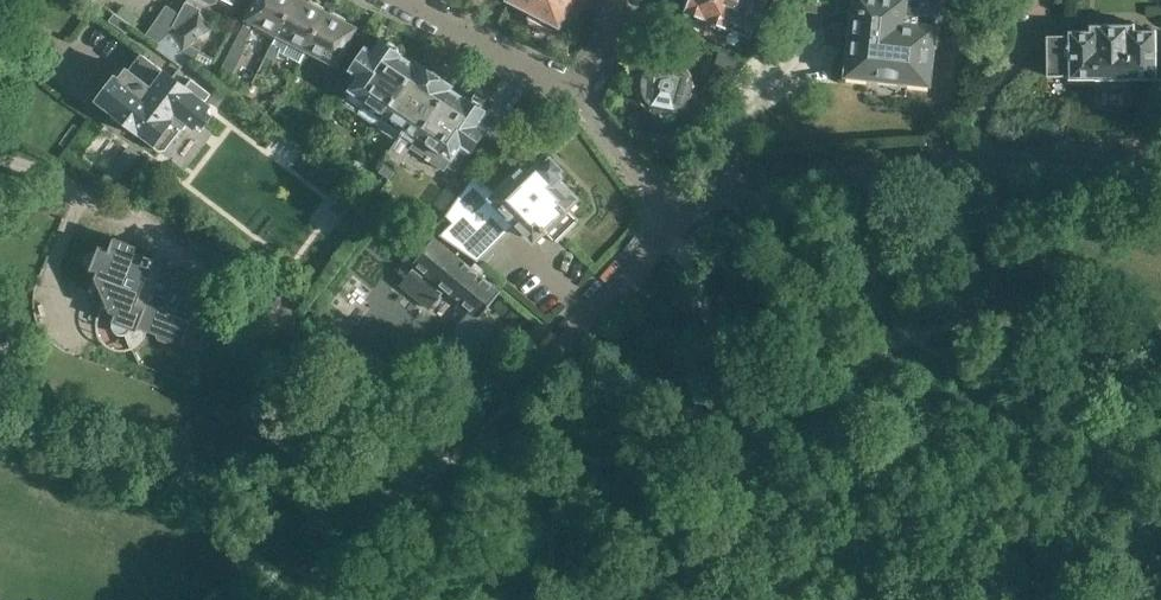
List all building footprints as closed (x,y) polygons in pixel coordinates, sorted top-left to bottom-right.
[(246,19),(247,19),(236,40),(245,45),(256,24),(276,34),(294,0),(255,0),(246,19)] [(276,34),(272,41),(279,44),(277,48),(300,60),(326,8),(325,7),(325,6),(314,0),(311,0),(310,0),(294,0),(276,34)] [(532,9),(528,17),(555,31),(572,0),(515,0),(532,9)] [(770,0),(690,0),(685,10),(710,20),(706,28),(726,36),(729,28),(754,38),(766,10),(770,0)] [(851,12),(855,13),(848,73),(930,83),(934,48),(939,44),(939,35),(938,34),(939,23),(936,23),(939,0),(796,0),(801,4),(805,5),(808,6),(808,9),(833,12),(834,10),(851,12)] [(180,12),(167,4),(146,33),(159,42),(171,32),(180,12)] [(326,8),(306,50),(339,67),(360,26),(347,19),(348,17),(334,10),(333,12),(326,8)] [(213,28),(200,11),(172,31),(185,48),(213,28)] [(1069,31),(1069,34),(1047,34),(1048,75),(1070,74),(1070,77),(1097,77),(1097,78),(1102,78),(1102,83),(1124,83),(1124,78),(1157,77),(1156,29),(1135,30),(1135,24),(1091,24),(1091,30),(1069,31)] [(343,101),(377,124),(385,113),(419,63),(417,65),(400,54),(398,45),(390,40),(382,42),(375,52),(368,47),(352,70),(359,75),(343,101)] [(739,57),(721,50),(717,60),(735,68),(739,57)] [(128,67),(122,75),(102,99),(156,141),(153,144),(161,150),(168,149),(191,120),(196,124),(205,122),(205,123),(211,115),(210,104),(206,101),(212,93),(194,79),(187,87),(143,54),(131,69),(128,67)] [(679,60),(672,58),(667,58),(661,59),(651,64),(645,72),(642,84),(645,95),(651,104),(661,109),(672,110),(678,108),(684,105),(690,98),(693,92),(694,88),(695,82),(693,76),(691,70),(687,66),(679,60)] [(419,63),(385,113),(377,124),(398,138),(387,154),(387,160),(380,171),(389,177),(399,162),(417,135),(451,85),(441,78),(440,74),(433,69),(430,70),(419,63)] [(334,90),(341,77),(332,72),(325,85),(334,90)] [(451,85),(417,135),(410,147),(445,171),(453,159),(454,160),(464,146),(469,150),(484,127),(477,122),(484,112),(484,103),(474,97),(470,99),(465,98),(450,88),(452,85),(451,85)] [(511,172),(535,147),(526,138),(502,164),(511,172)] [(453,221),(440,234),(479,260),(515,223),(534,242),(544,232),(555,242),(578,219),(567,208),(578,197),(560,180),(562,176),(561,175),(561,168),(552,159),(542,159),(534,167),(529,162),(527,165),(524,162),(496,190),(477,170),(446,215),(453,221)] [(367,207),(351,198),(346,206),(362,215),(367,207)] [(502,289),(435,236),(415,262),(417,264),(401,283),(431,307),(447,288),(471,307),(443,341),(467,361),(495,326),(481,314),(502,289)] [(99,272),(93,286),(103,290),(106,298),(103,307),(117,313),(114,319),(114,322),(114,325),(116,329),(118,331),(121,333),(124,333),(127,332),(129,331),(133,327),(138,329),(140,326),(157,333),(158,337),(169,341),(173,339),(185,344),(196,315),(201,313),(206,302),(203,298),(205,293),(189,286),(187,290),(179,287),(186,271),(140,252),(142,247),(120,238),(115,249),(105,245),(102,253),(97,252),(94,251),(90,253),(86,256),(85,258),(85,260),(85,263),(86,265),(90,268),(99,272)]
